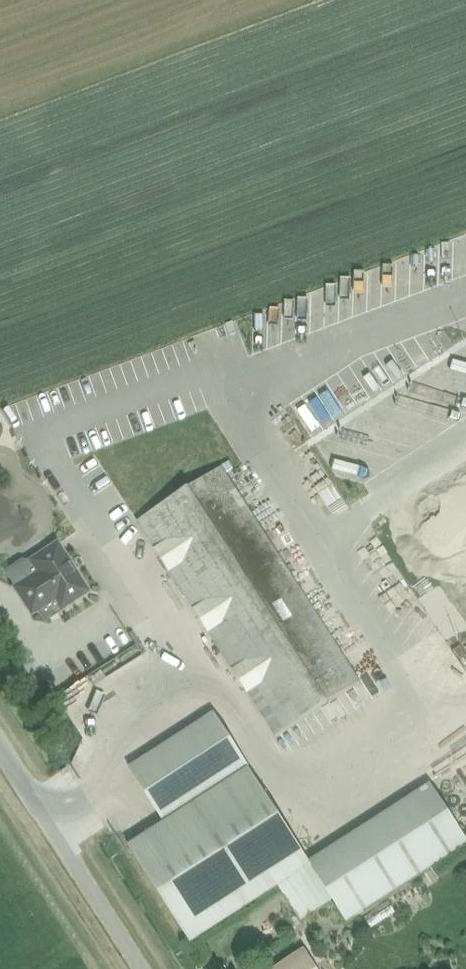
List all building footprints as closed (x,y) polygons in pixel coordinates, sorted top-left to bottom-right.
[(324,443),(339,433),(332,421),(316,430),(324,443)] [(276,737),(360,682),(222,469),(138,523),(276,737)] [(321,482),(307,485),(309,496),(323,494),(321,482)] [(87,590),(57,544),(30,562),(37,573),(14,588),(31,616),(55,600),(60,608),(64,609),(86,595),(87,590)] [(130,769),(165,823),(249,768),(214,715),(130,769)] [(301,921),(333,901),(311,866),(249,768),(165,823),(166,823),(129,847),(192,944),(280,887),(301,921)] [(333,901),(344,918),(465,842),(465,841),(433,789),(311,866),(333,901)] [(303,955),(282,968),(312,968),(303,955)]
